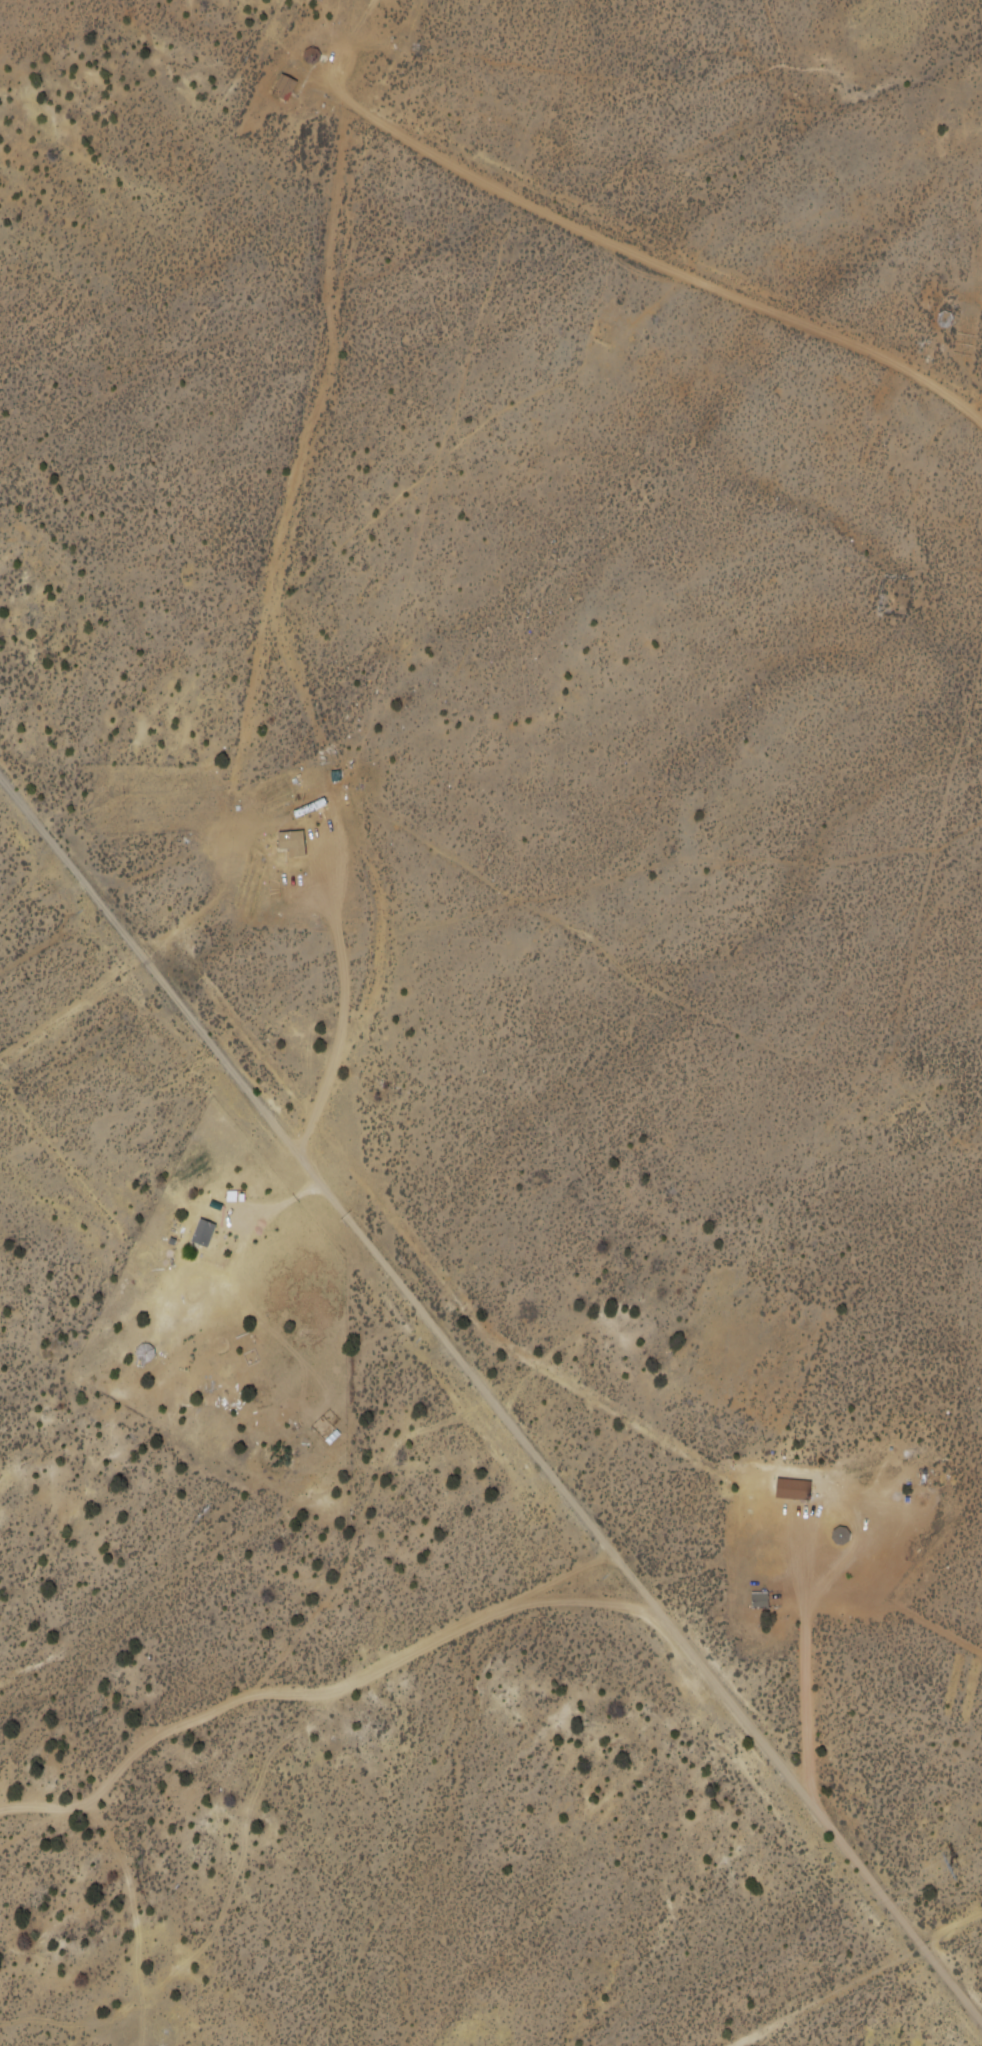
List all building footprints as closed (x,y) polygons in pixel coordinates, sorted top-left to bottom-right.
[(952,312),(940,312),(939,327),(952,327),(952,312)] [(217,1224),(201,1218),(192,1242),(209,1247),(217,1224)] [(810,1488),(810,1480),(779,1480),(779,1488),(810,1488)] [(836,1544),(850,1542),(847,1527),(833,1529),(836,1544)] [(769,1608),(769,1591),(753,1591),(753,1608),(769,1608)]
